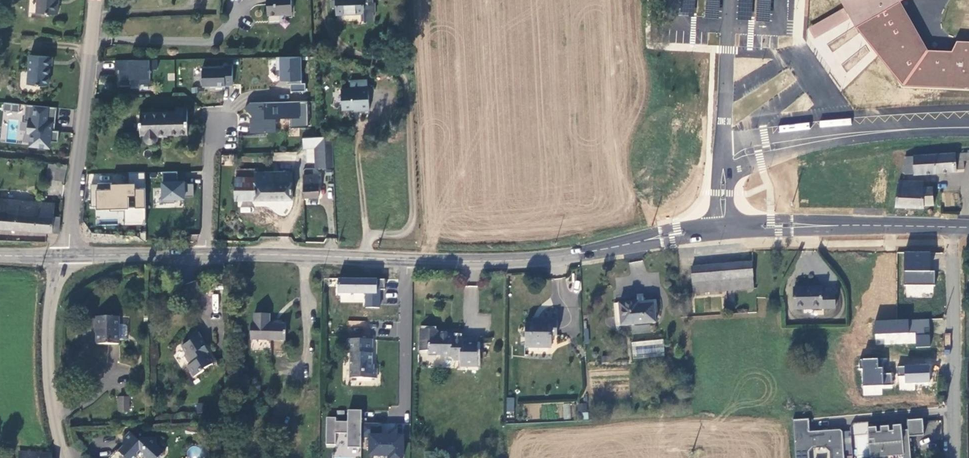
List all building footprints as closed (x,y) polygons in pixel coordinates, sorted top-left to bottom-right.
[(37,12),(59,15),(61,0),(38,0),(37,12)] [(267,16),(286,16),(286,12),(292,12),(291,0),(266,0),(267,16)] [(339,16),(366,15),(366,23),(374,23),(374,13),(376,13),(376,4),(373,4),(373,0),(338,0),(339,16)] [(680,16),(694,17),(695,0),(681,0),(680,16)] [(705,18),(719,19),(720,0),(706,0),(705,18)] [(737,19),(751,20),(752,0),(739,0),(737,19)] [(756,20),(770,21),(771,0),(758,0),(756,20)] [(852,21),(903,85),(968,89),(968,42),(956,41),(952,52),(928,51),(900,2),(903,0),(840,0),(852,21)] [(30,56),(29,84),(50,85),(52,65),(55,65),(56,57),(30,56)] [(303,84),(302,57),(277,58),(278,70),(282,70),(282,80),(288,80),(288,84),(292,84),(292,92),(307,91),(307,83),(303,84)] [(155,60),(113,61),(113,70),(118,70),(118,85),(128,85),(128,79),(137,79),(137,85),(148,84),(148,70),(155,70),(155,60)] [(233,86),(232,66),(224,66),(224,68),(202,68),(203,87),(215,87),(215,88),(225,87),(225,86),(233,86)] [(350,88),(368,87),(367,78),(349,80),(350,88)] [(370,112),(368,87),(350,88),(340,89),(342,110),(360,109),(360,112),(370,112)] [(251,119),(251,134),(277,133),(276,118),(290,118),(290,128),(309,127),(308,101),(250,103),(251,114),(260,114),(260,119),(251,119)] [(19,111),(20,104),(4,102),(3,110),(19,111)] [(54,131),(56,108),(26,105),(24,121),(28,121),(27,133),(31,133),(30,145),(49,147),(50,141),(58,142),(59,132),(54,131)] [(156,133),(187,134),(187,109),(176,109),(176,113),(139,112),(139,133),(141,133),(141,135),(142,137),(143,139),(144,140),(146,141),(147,141),(149,142),(151,141),(153,140),(154,139),(155,138),(156,136),(156,134),(156,133)] [(316,169),(334,168),(332,136),(302,138),(302,149),(315,148),(316,169)] [(909,158),(909,177),(952,176),(952,173),(956,173),(956,157),(909,158)] [(956,173),(961,173),(961,165),(968,164),(968,157),(956,157),(956,173)] [(909,158),(899,160),(898,177),(909,177),(909,158)] [(47,179),(48,179),(63,183),(66,166),(59,164),(58,170),(51,169),(49,168),(47,179)] [(290,199),(291,171),(254,172),(254,176),(235,177),(235,200),(273,199),(290,199)] [(177,173),(162,174),(163,205),(175,205),(174,200),(184,200),(184,198),(194,198),(193,185),(184,185),(184,183),(177,183),(177,173)] [(146,224),(145,174),(128,175),(128,183),(110,184),(110,185),(90,186),(90,208),(96,208),(96,211),(110,211),(110,213),(124,213),(124,225),(146,224)] [(318,196),(318,175),(305,175),(305,196),(318,196)] [(919,187),(895,185),(893,193),(892,202),(892,211),(918,213),(918,209),(927,210),(929,194),(918,193),(919,187)] [(59,216),(54,216),(55,202),(0,198),(0,227),(57,232),(59,216)] [(930,271),(930,253),(904,253),(904,286),(935,286),(935,271),(930,271)] [(750,262),(692,267),(694,294),(753,289),(750,262)] [(384,280),(338,278),(337,293),(365,294),(365,309),(378,309),(379,294),(376,294),(376,291),(379,291),(384,291),(384,280)] [(817,290),(791,291),(792,313),(832,311),(831,295),(817,296),(817,290)] [(637,303),(614,305),(616,327),(653,324),(652,307),(638,308),(637,303)] [(255,325),(253,342),(290,342),(290,324),(274,324),(274,313),(259,313),(259,325),(255,325)] [(115,329),(115,317),(92,316),(92,329),(94,329),(94,345),(115,345),(115,343),(115,329)] [(528,325),(527,347),(551,349),(552,337),(560,337),(561,319),(536,317),(536,326),(528,325)] [(932,330),(932,320),(877,322),(878,336),(918,334),(918,348),(933,348),(932,336),(927,336),(927,330),(932,330)] [(115,329),(115,343),(126,344),(127,329),(123,329),(115,329)] [(423,332),(423,355),(428,356),(428,359),(440,359),(443,361),(451,361),(454,366),(462,366),(462,369),(477,369),(478,344),(461,343),(461,340),(449,338),(440,337),(436,332),(423,332)] [(208,345),(203,337),(183,349),(187,357),(183,359),(189,367),(187,368),(194,381),(204,374),(202,371),(212,365),(207,357),(204,359),(199,351),(208,345)] [(373,372),(374,342),(348,341),(348,355),(352,355),(351,380),(377,381),(378,372),(373,372)] [(631,343),(632,363),(661,361),(660,341),(631,343)] [(885,360),(862,360),(862,370),(865,370),(866,388),(895,386),(894,374),(885,375),(885,360)] [(931,384),(931,366),(899,368),(899,378),(907,377),(907,385),(931,384)] [(513,413),(514,397),(506,397),(506,413),(513,413)] [(127,414),(126,398),(117,398),(118,415),(127,414)] [(587,418),(587,403),(578,403),(578,411),(583,411),(584,418),(587,418)] [(360,452),(361,427),(362,414),(348,414),(348,425),(336,425),(336,421),(326,420),(325,448),(335,448),(335,436),(347,437),(347,451),(360,452)] [(793,417),(796,457),(810,457),(810,451),(813,446),(826,446),(830,449),(830,457),(845,457),(843,430),(841,428),(810,429),(810,416),(793,417)] [(869,431),(856,432),(858,455),(871,454),(871,455),(886,454),(886,452),(903,451),(904,457),(911,457),(909,434),(925,433),(924,419),(909,420),(909,429),(903,429),(903,423),(894,424),(894,430),(891,430),(890,424),(881,425),(882,431),(878,431),(878,425),(869,426),(869,431)] [(403,441),(380,440),(381,428),(361,427),(361,440),(370,440),(369,457),(402,457),(403,441)] [(125,443),(121,456),(123,457),(163,457),(165,456),(158,449),(157,443),(145,444),(145,445),(138,445),(130,438),(125,443)]
